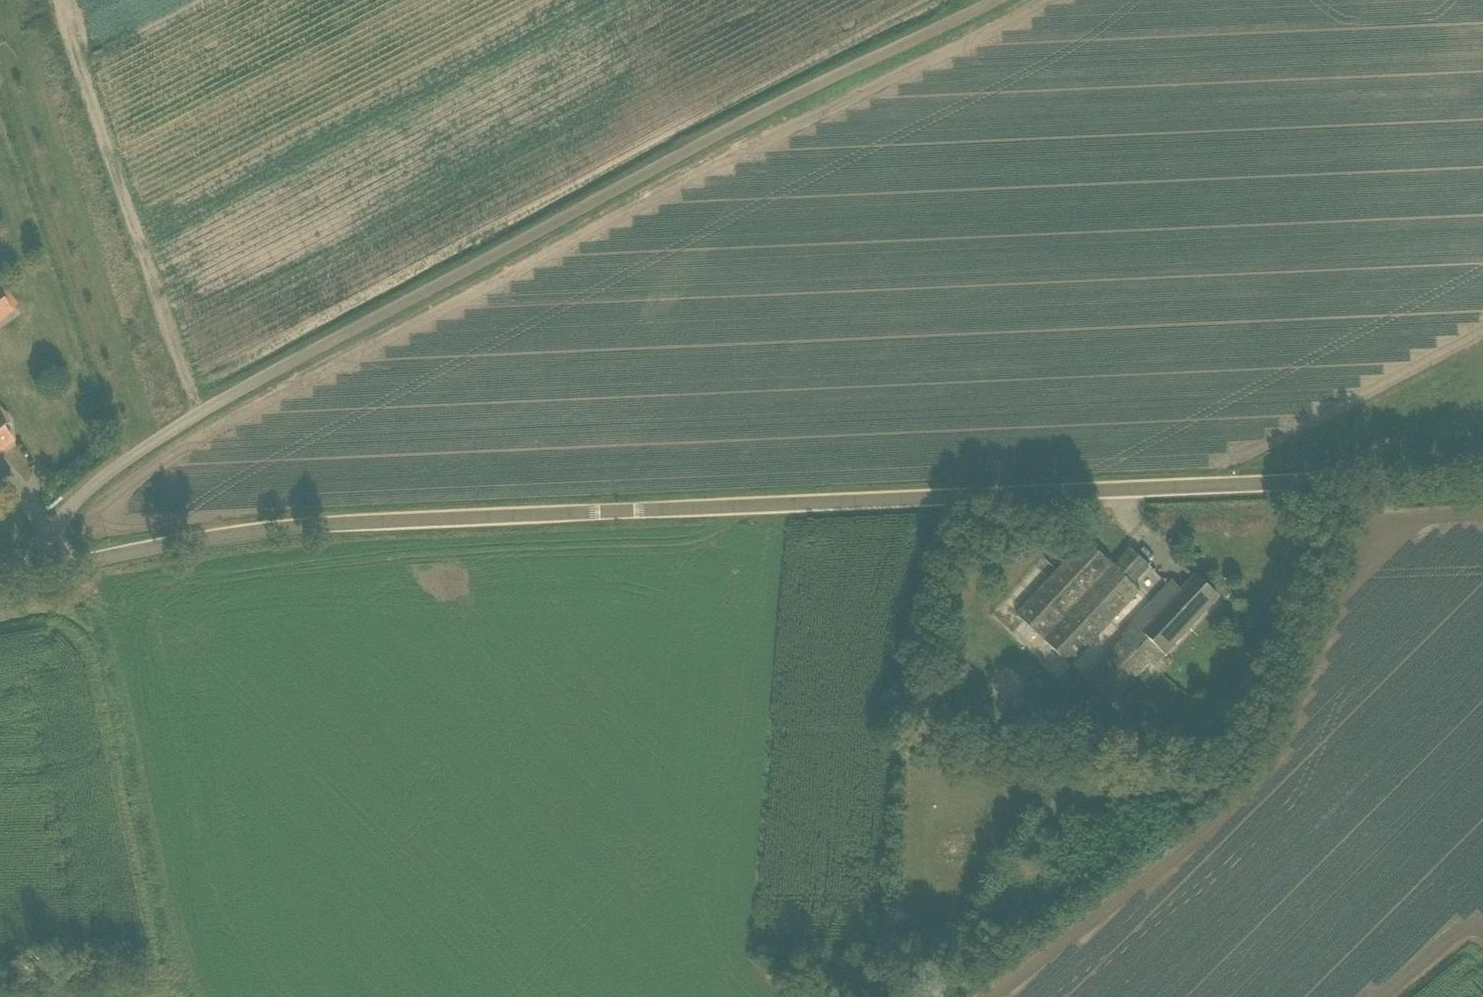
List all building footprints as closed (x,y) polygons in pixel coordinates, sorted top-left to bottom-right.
[(13,312),(0,294),(0,321),(13,312)] [(13,441),(0,425),(0,453),(13,441)] [(1134,584),(1115,567),(1087,541),(1017,615),(1072,666),(1142,592),(1134,584)] [(1115,567),(1134,584),(1150,567),(1132,549),(1115,567)] [(965,567),(968,553),(958,551),(955,565),(965,567)] [(1219,599),(1197,578),(1183,593),(1173,583),(1123,636),(1126,640),(1087,681),(1112,704),(1151,664),(1155,667),(1219,599)]
